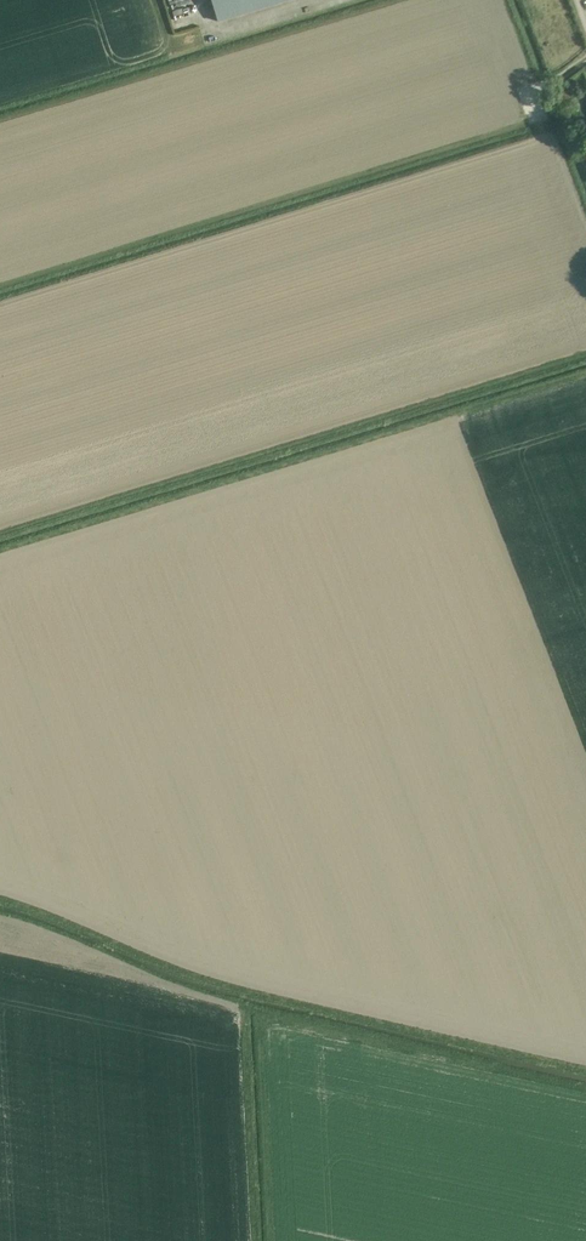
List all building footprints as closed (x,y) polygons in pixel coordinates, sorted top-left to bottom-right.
[(294,0),(211,0),(218,23),(294,0)] [(563,106),(574,101),(573,98),(569,90),(558,94),(561,102),(563,106)]
